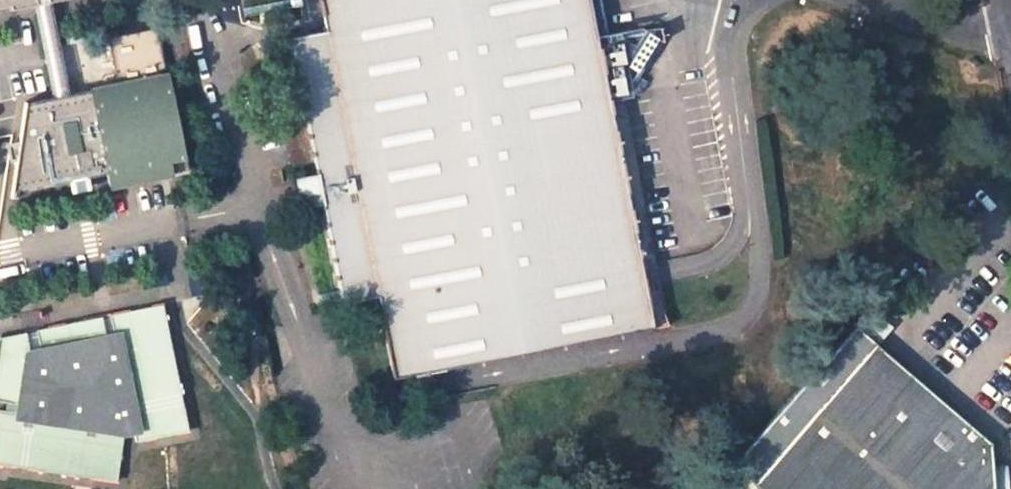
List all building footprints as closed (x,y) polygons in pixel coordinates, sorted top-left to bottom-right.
[(53,96),(64,94),(46,1),(46,0),(34,0),(34,3),(53,96)] [(327,30),(292,38),(319,178),(323,199),(344,303),(378,296),(396,378),(655,328),(642,266),(621,158),(611,106),(628,103),(663,47),(661,34),(599,46),(590,0),(322,0),(327,30)] [(53,96),(22,102),(7,196),(12,196),(13,188),(102,171),(105,185),(182,170),(164,75),(64,94),(53,96)] [(621,158),(642,266),(676,259),(654,152),(621,158)] [(323,199),(319,178),(296,183),(300,204),(323,199)] [(157,305),(104,315),(105,320),(96,321),(95,317),(30,329),(31,334),(20,336),(19,331),(0,336),(0,402),(17,404),(16,413),(0,411),(0,465),(110,481),(117,429),(126,427),(129,442),(181,431),(157,305)] [(735,467),(760,488),(994,488),(993,468),(988,441),(856,328),(735,467)] [(993,468),(994,488),(1010,488),(1008,467),(993,468)]
